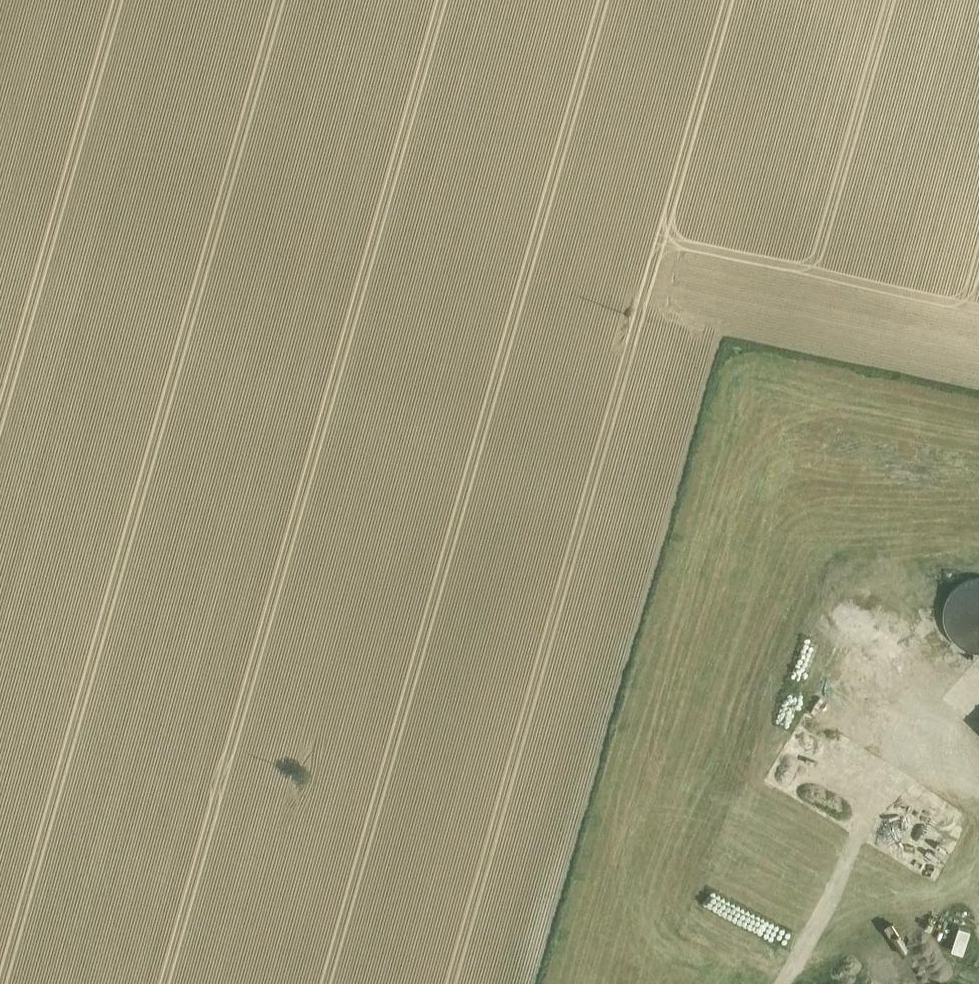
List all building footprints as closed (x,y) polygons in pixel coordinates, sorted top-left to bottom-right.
[(797,728),(785,746),(835,778),(847,760),(797,728)] [(955,947),(966,950),(972,927),(961,924),(955,947)]
